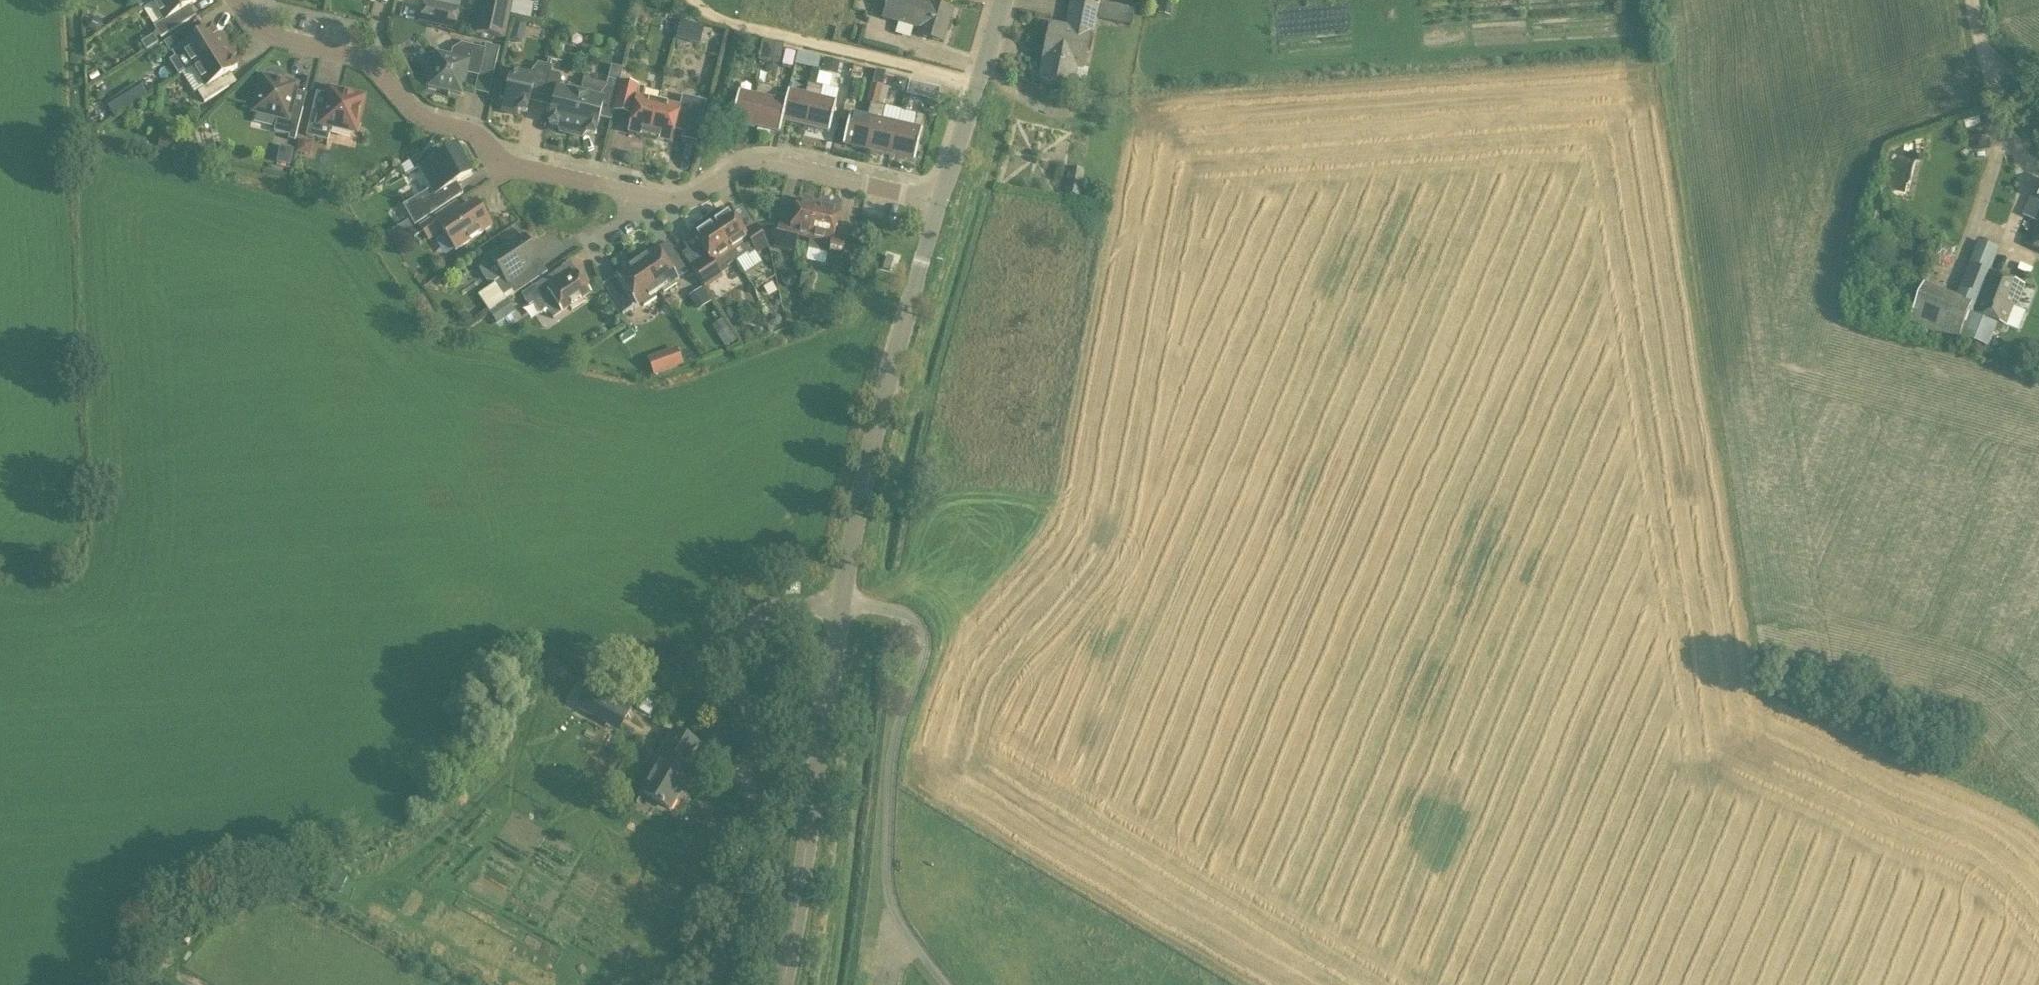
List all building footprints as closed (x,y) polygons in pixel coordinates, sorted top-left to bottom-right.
[(152,2),(164,21),(153,27),(161,39),(189,21),(187,18),(191,15),(187,8),(196,2),(195,0),(154,0),(152,2)] [(435,5),(424,2),(419,22),(454,29),(459,10),(461,0),(436,0),(435,5)] [(514,0),(481,0),(474,34),(505,41),(514,0)] [(916,0),(887,0),(882,19),(920,30),(918,36),(943,44),(953,11),(916,0)] [(1094,36),(1100,3),(1088,0),(1069,0),(1064,27),(1050,25),(1039,79),(1073,86),(1077,69),(1083,70),(1090,35),(1094,36)] [(417,23),(420,7),(402,3),(401,8),(395,7),(392,17),(417,23)] [(698,43),(702,27),(681,21),(676,37),(698,43)] [(191,27),(169,41),(163,44),(170,55),(171,54),(173,58),(168,62),(178,77),(193,68),(229,45),(223,36),(217,36),(212,28),(197,37),(191,27)] [(145,52),(146,51),(158,44),(153,36),(140,44),(145,52)] [(758,60),(770,63),(774,43),(763,40),(758,60)] [(783,45),(774,43),(770,63),(783,45)] [(150,58),(161,51),(158,47),(159,46),(158,44),(146,51),(150,58)] [(235,55),(229,45),(193,68),(205,88),(197,93),(203,103),(229,88),(222,78),(237,68),(232,60),(235,55)] [(461,95),(466,75),(492,81),(499,49),(485,46),(484,50),(461,45),(452,51),(450,57),(436,54),(434,59),(430,58),(425,78),(430,79),(428,87),(461,95)] [(821,58),(810,55),(807,68),(818,70),(821,58)] [(837,87),(839,59),(823,58),(820,85),(837,87)] [(544,90),(551,61),(539,59),(538,64),(528,76),(511,72),(507,87),(503,86),(500,100),(504,101),(502,113),(516,116),(517,112),(526,114),(532,88),(544,90)] [(551,61),(544,90),(542,96),(554,99),(548,125),(558,127),(559,133),(570,135),(580,94),(563,90),(560,76),(551,74),(552,68),(550,67),(551,61)] [(580,94),(570,135),(581,138),(585,134),(595,136),(601,110),(612,113),(622,71),(610,68),(606,86),(583,80),(580,94)] [(869,104),(866,119),(850,115),(843,146),(867,151),(877,106),(879,101),(882,87),(883,88),(886,74),(876,71),(872,85),(871,85),(866,103),(869,104)] [(254,112),(277,117),(274,133),(289,136),(288,140),(294,142),(303,109),(291,106),(296,86),(262,78),(254,112)] [(659,104),(642,100),(644,88),(620,82),(614,112),(633,116),(628,134),(651,140),(659,104)] [(937,102),(940,88),(908,82),(905,95),(937,102)] [(789,95),(786,106),(781,123),(805,129),(816,86),(807,84),(804,98),(789,95)] [(757,85),(755,99),(738,95),(731,124),(755,129),(765,87),(757,85)] [(816,86),(805,129),(829,134),(836,105),(818,101),(822,87),(816,86)] [(765,87),(755,129),(779,135),(781,123),(786,106),(769,102),(772,88),(765,87)] [(329,90),(324,110),(313,107),(306,136),(328,142),(331,126),(355,132),(363,99),(329,90)] [(659,104),(651,140),(672,145),(677,122),(700,128),(706,103),(682,97),(679,109),(659,104)] [(884,108),(877,106),(867,151),(891,157),(898,126),(881,122),(884,108)] [(914,130),(898,126),(891,157),(915,163),(922,132),(925,118),(917,116),(914,130)] [(420,169),(431,188),(401,205),(407,216),(415,228),(462,196),(457,185),(470,177),(459,156),(458,156),(448,154),(449,153),(448,153),(420,169)] [(1080,198),(1084,170),(1069,168),(1064,195),(1080,198)] [(798,201),(792,226),(776,224),(772,250),(794,253),(797,238),(809,240),(817,206),(798,201)] [(442,232),(456,252),(491,229),(475,205),(450,222),(444,212),(419,228),(428,242),(442,232)] [(809,240),(809,241),(807,251),(828,255),(826,262),(840,265),(846,240),(834,237),(840,211),(817,206),(809,240)] [(720,209),(706,218),(735,262),(736,261),(745,275),(762,264),(756,255),(768,248),(754,226),(744,233),(730,212),(726,214),(724,210),(720,209)] [(2038,251),(2038,216),(2026,245),(2038,251)] [(693,236),(707,257),(691,269),(704,289),(722,278),(720,275),(727,270),(726,268),(735,262),(706,218),(694,226),(693,231),(695,234),(693,236)] [(523,238),(491,259),(480,266),(479,272),(486,282),(494,283),(503,297),(510,292),(512,296),(530,284),(521,271),(538,260),(523,238)] [(1979,240),(1957,297),(1925,284),(1909,323),(1958,343),(1961,336),(1990,346),(1998,324),(2009,329),(2025,285),(1992,272),(2000,248),(1979,240)] [(1939,243),(1930,264),(1947,271),(1951,260),(1945,258),(1950,248),(1939,243)] [(676,256),(665,264),(657,251),(636,264),(657,294),(662,291),(663,294),(676,286),(674,283),(677,281),(677,280),(687,273),(676,256)] [(627,291),(618,301),(627,315),(641,305),(643,308),(656,299),(654,297),(657,294),(636,264),(617,277),(627,291)] [(576,275),(558,287),(550,275),(520,295),(528,307),(533,304),(540,315),(547,310),(552,319),(562,313),(563,314),(570,309),(572,312),(584,303),(582,301),(590,295),(576,275)] [(503,319),(514,312),(506,301),(496,308),(503,319)] [(724,319),(714,324),(724,346),(734,341),(724,319)] [(647,359),(653,374),(654,377),(657,376),(671,371),(664,353),(647,359)] [(579,690),(571,708),(618,729),(623,718),(601,709),(605,701),(579,690)] [(659,753),(663,755),(641,794),(670,810),(692,772),(686,768),(700,744),(673,729),(659,753)] [(318,884),(339,894),(346,878),(324,869),(318,884)]
